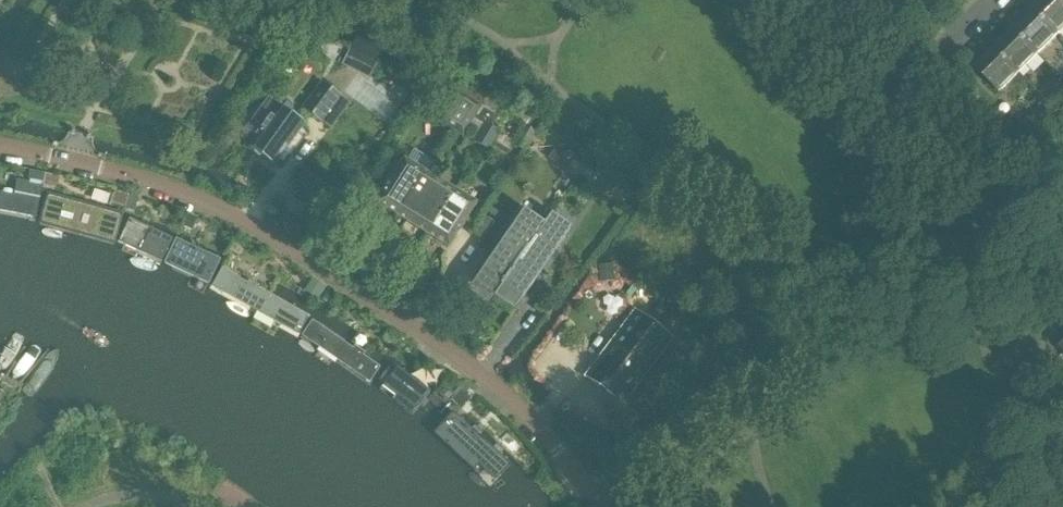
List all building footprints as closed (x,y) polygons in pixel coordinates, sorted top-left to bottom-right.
[(10,2),(8,0),(0,0),(0,15),(10,2)] [(934,17),(948,2),(946,0),(936,0),(926,9),(934,17)] [(1033,9),(1058,34),(1062,29),(1062,1),(1062,0),(1043,0),(1033,9)] [(1033,9),(1014,29),(1039,54),(1058,34),(1033,9)] [(1014,29),(994,48),(1019,73),(1039,54),(1014,29)] [(351,47),(351,48),(344,61),(371,75),(378,61),(351,47)] [(1019,73),(994,48),(975,68),(1000,93),(1019,73)] [(462,79),(437,120),(462,134),(486,94),(462,79)] [(1057,102),(1062,96),(1062,81),(1050,94),(1054,99),(1057,102)] [(304,108),(322,122),(332,129),(351,104),(322,83),(304,108)] [(303,124),(269,99),(268,98),(244,132),(244,133),(254,140),(249,147),(253,150),(253,153),(258,156),(261,156),(273,165),(303,124)] [(1035,118),(1038,121),(1052,106),(1050,104),(1045,99),(1030,113),(1035,118)] [(483,123),(472,141),(487,150),(498,132),(483,123)] [(376,203),(398,216),(426,173),(433,161),(414,149),(407,161),(403,159),(376,203)] [(575,178),(578,174),(585,164),(574,156),(569,163),(564,170),(575,178)] [(585,164),(578,174),(592,184),(599,173),(585,164)] [(30,180),(42,182),(43,182),(44,173),(31,171),(30,180)] [(43,182),(42,182),(41,187),(52,189),(55,176),(44,173),(43,182)] [(398,216),(426,233),(453,190),(426,173),(398,216)] [(10,200),(16,197),(17,190),(14,185),(0,182),(0,198),(10,200)] [(453,190),(426,233),(448,247),(475,203),(453,190)] [(113,203),(122,205),(125,195),(116,193),(113,203)] [(43,209),(87,221),(93,218),(94,212),(91,206),(47,194),(42,197),(40,203),(43,209)] [(122,209),(133,211),(136,199),(127,197),(126,196),(122,209)] [(104,221),(107,226),(151,240),(156,237),(158,231),(156,225),(112,212),(106,215),(104,221)] [(500,286),(501,286),(540,226),(540,227),(521,214),(522,213),(521,213),(507,232),(504,230),(504,229),(502,228),(488,249),(489,250),(490,250),(493,252),(473,282),(474,282),(493,294),(492,295),(493,296),(500,286)] [(190,230),(195,217),(187,214),(182,226),(190,230)] [(484,216),(474,234),(483,239),(494,222),(484,216)] [(540,226),(501,286),(501,287),(502,286),(520,299),(519,299),(521,300),(541,271),(544,273),(544,274),(545,275),(560,254),(558,253),(555,251),(568,231),(567,230),(567,231),(549,218),(548,217),(541,227),(540,226)] [(175,243),(176,249),(217,270),(223,268),(226,262),(224,256),(183,236),(178,238),(175,243)] [(598,267),(599,277),(612,276),(611,266),(598,267)] [(299,305),(298,299),(259,274),(253,275),(250,281),(251,287),(289,311),(295,310),(299,305)] [(304,292),(316,301),(324,289),(325,288),(312,280),(311,281),(304,292)] [(303,312),(305,318),(343,344),(349,342),(353,337),(351,331),(313,306),(307,307),(303,312)] [(585,377),(622,404),(672,338),(635,311),(612,341),(585,377)] [(685,340),(696,343),(699,331),(687,328),(685,340)] [(385,330),(381,336),(380,337),(391,345),(392,344),(396,338),(385,330)] [(422,389),(422,382),(386,354),(380,355),(376,360),(376,366),(412,394),(418,394),(422,389)] [(451,378),(447,384),(444,387),(448,391),(455,396),(458,392),(462,388),(455,382),(451,378)] [(460,393),(452,401),(463,410),(469,403),(471,400),(461,392),(460,393)] [(504,460),(504,454),(471,423),(465,423),(460,428),(460,434),(494,465),(500,465),(504,460)]
